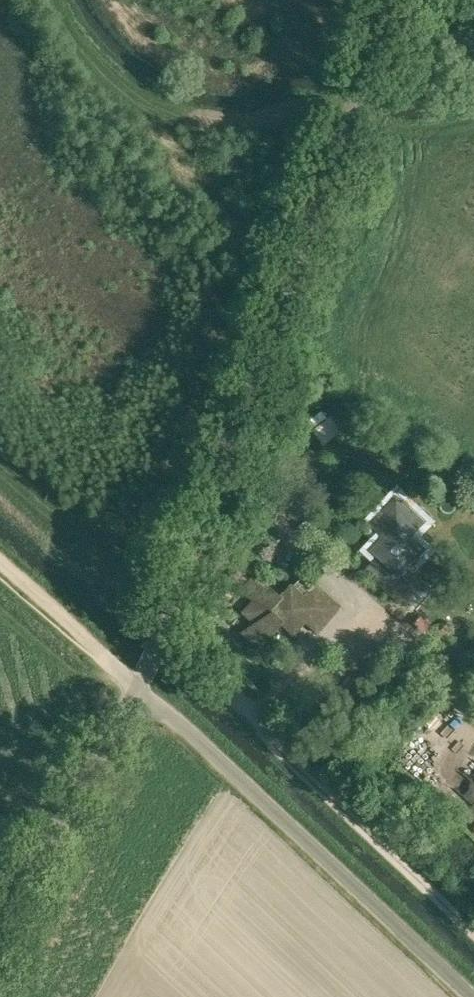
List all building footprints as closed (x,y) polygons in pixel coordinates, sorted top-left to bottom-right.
[(350,488),(330,508),(350,529),(365,513),(374,521),(371,525),(384,537),(371,551),(381,560),(368,574),(399,604),(426,576),(412,563),(425,550),(411,537),(424,523),(396,497),(377,518),(369,509),(370,508),(350,488)] [(243,613),(254,623),(240,633),(259,651),(271,638),(280,626),(294,637),(306,625),(319,637),(344,608),(315,583),(310,589),(304,596),(292,584),(280,596),(268,586),(255,574),(237,593),(254,601),(243,613)]
